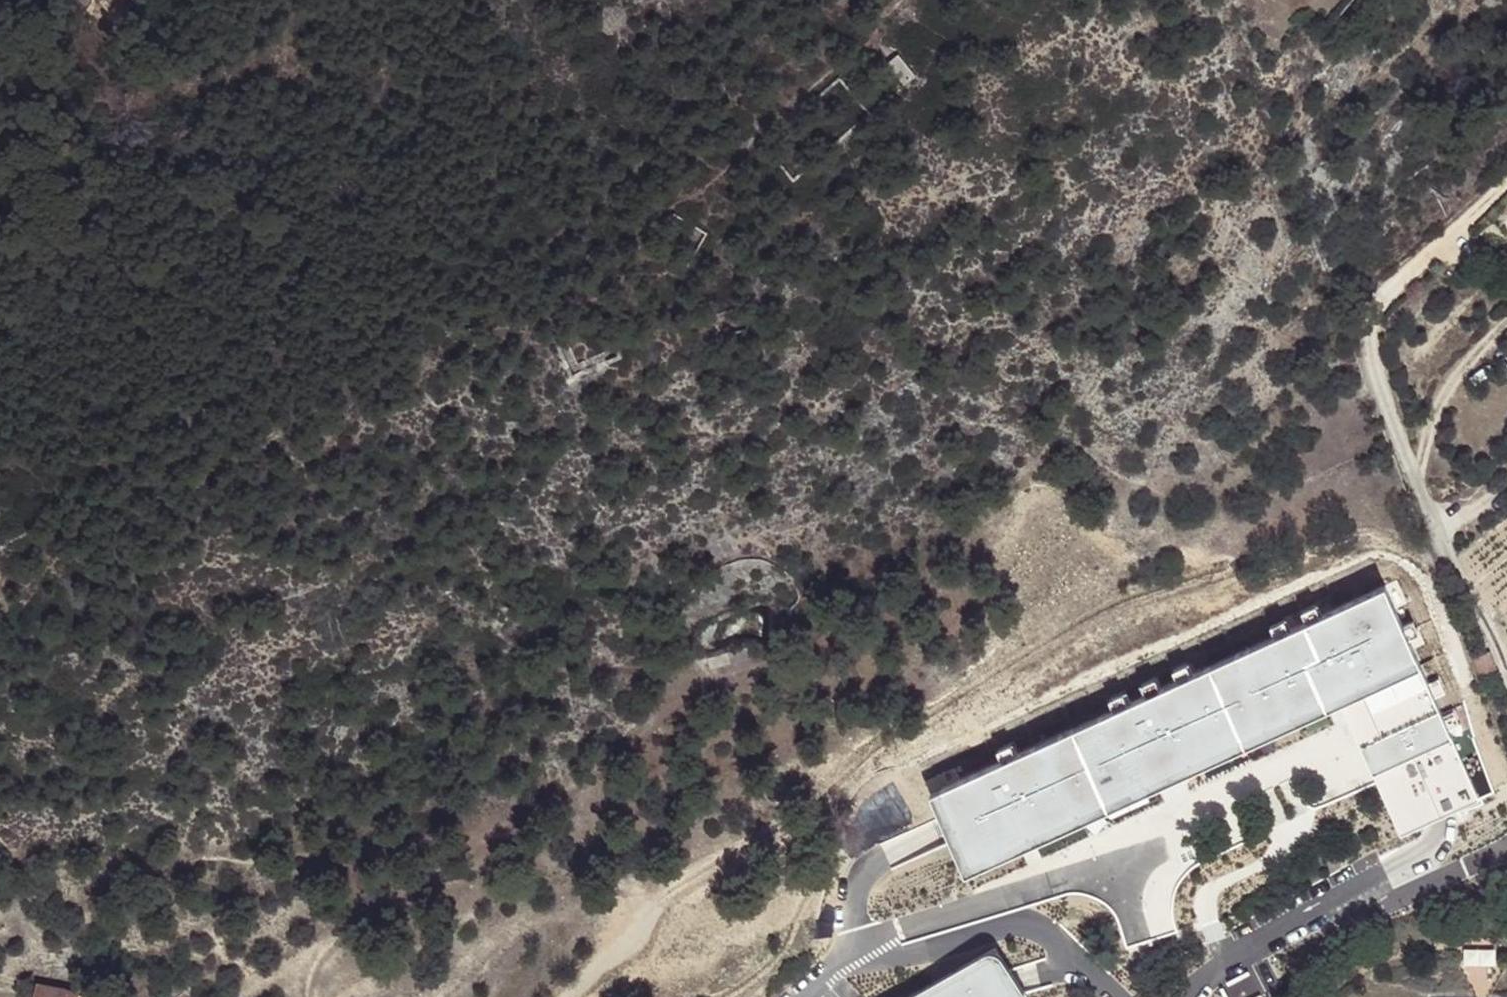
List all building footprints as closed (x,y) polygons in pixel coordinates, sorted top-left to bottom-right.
[(898,54),(886,63),(904,85),(915,76),(898,54)] [(1387,592),(942,795),(973,862),(1350,690),(1412,824),(1479,793),(1387,592)] [(973,862),(942,795),(931,800),(967,879),(1343,706),(1403,835),(1482,800),(1479,793),(1412,824),(1350,690),(973,862)] [(996,951),(913,996),(1021,996),(996,951)] [(38,996),(76,996),(78,991),(42,982),(38,996)] [(150,987),(132,996),(158,996),(150,987)]
